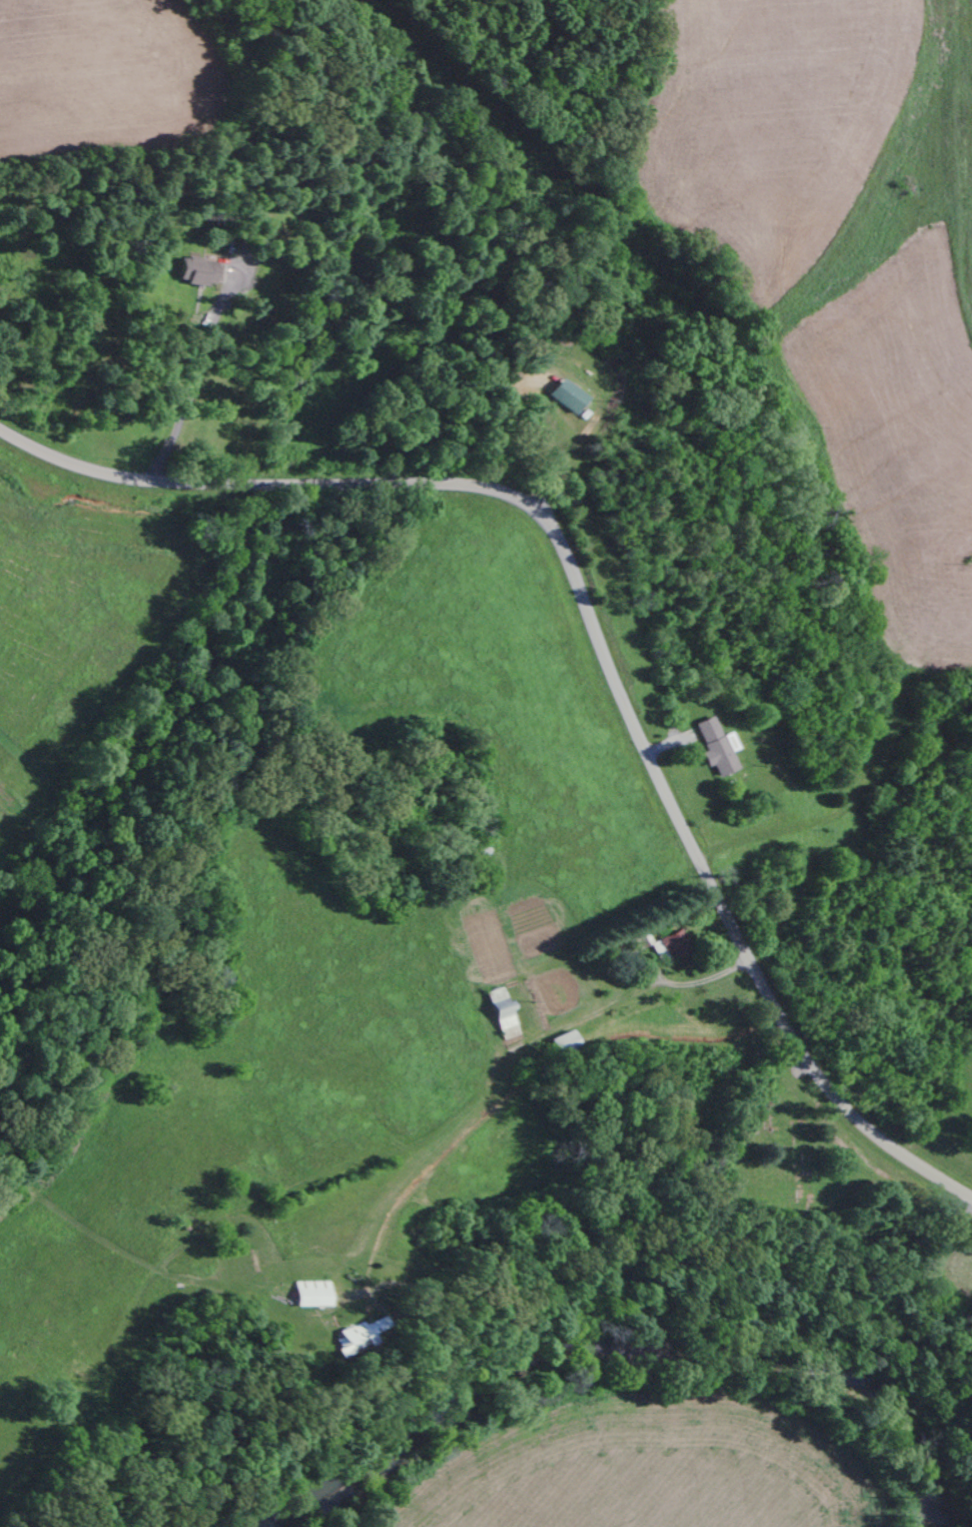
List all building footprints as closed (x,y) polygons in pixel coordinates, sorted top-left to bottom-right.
[(174,281),(215,288),(218,264),(177,258),(174,281)] [(546,395),(572,415),(584,399),(558,379),(546,395)] [(734,770),(727,753),(733,750),(726,733),(717,737),(710,718),(692,725),(704,752),(699,754),(705,769),(710,766),(715,778),(734,770)] [(650,943),(658,964),(688,952),(680,931),(650,943)] [(635,953),(652,944),(646,933),(630,941),(635,953)] [(518,1035),(502,987),(485,993),(501,1041),(518,1035)] [(577,1049),(570,1030),(548,1038),(555,1057),(577,1049)] [(326,1307),(326,1282),(293,1282),(293,1307),(326,1307)] [(362,1333),(379,1328),(375,1316),(330,1332),(333,1338),(325,1340),(331,1356),(365,1345),(362,1333)]
